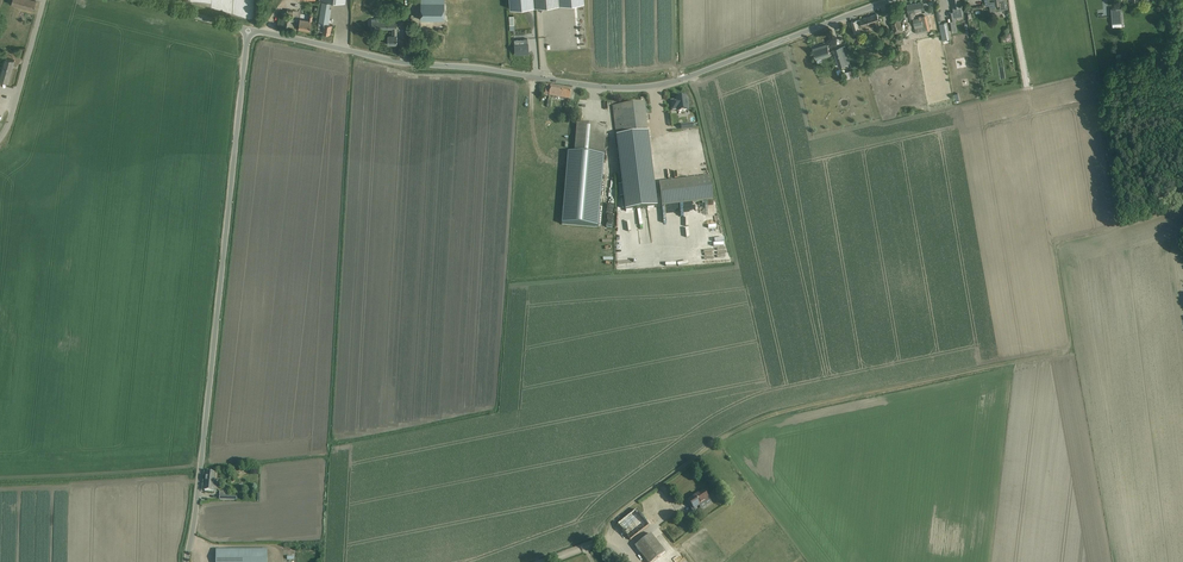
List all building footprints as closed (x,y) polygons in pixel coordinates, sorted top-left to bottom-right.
[(34,0),(7,0),(6,3),(28,9),(34,10),(36,1),(34,0)] [(421,20),(444,20),(444,0),(421,0),(421,20)] [(510,9),(534,7),(533,0),(510,0),(510,9)] [(962,11),(961,8),(960,0),(952,0),(954,11),(956,10),(957,12),(962,11)] [(319,22),(318,28),(319,28),(319,27),(323,28),(322,33),(330,34),(331,29),(331,30),(332,25),(331,25),(332,24),(329,24),(330,18),(331,8),(329,8),(330,2),(322,1),(319,22)] [(913,11),(924,9),(923,2),(907,5),(908,12),(910,19),(914,18),(913,11)] [(1112,24),(1122,23),(1121,8),(1111,8),(1112,24)] [(283,26),(294,28),(295,20),(291,20),(293,10),(287,10),(286,14),(281,13),(280,16),(282,16),(280,27),(282,27),(283,26)] [(949,12),(950,18),(952,24),(960,22),(958,13),(954,14),(953,12),(949,12)] [(881,27),(879,21),(877,14),(852,22),(855,32),(859,31),(858,28),(873,23),(874,29),(881,27)] [(310,30),(311,25),(312,16),(309,15),(308,20),(306,19),(300,18),(298,28),(310,30)] [(922,17),(913,19),(914,24),(912,25),(913,29),(914,29),(915,33),(926,31),(925,27),(927,27),(925,16),(921,16),(922,17)] [(387,21),(371,21),(371,29),(392,29),(392,35),(388,35),(388,38),(388,44),(397,44),(397,38),(397,21),(393,21),(393,18),(387,18),(387,21)] [(897,18),(890,20),(894,33),(902,31),(897,18)] [(529,53),(528,47),(528,43),(528,38),(523,39),(524,44),(514,45),(515,54),(529,53)] [(813,49),(815,54),(817,59),(830,55),(827,44),(813,49)] [(845,46),(834,49),(838,66),(850,63),(845,46)] [(15,60),(5,57),(0,74),(0,80),(8,82),(15,60)] [(853,69),(846,70),(847,77),(854,76),(853,69)] [(545,85),(543,95),(570,100),(572,89),(550,85),(545,85)] [(671,101),(672,111),(678,110),(678,111),(688,110),(687,97),(676,98),(676,100),(671,101)] [(616,137),(625,211),(658,207),(648,133),(644,104),(646,104),(645,102),(644,102),(613,106),(616,137)] [(577,123),(574,153),(568,152),(562,224),(598,227),(604,155),(607,126),(577,123)] [(696,163),(706,161),(702,141),(692,143),(696,163)] [(659,182),(662,206),(713,200),(710,176),(659,182)] [(204,490),(210,491),(217,491),(218,486),(213,485),(214,473),(206,472),(204,490)] [(689,512),(694,509),(709,499),(703,490),(694,496),(693,495),(690,498),(683,503),(683,504),(688,500),(693,508),(688,512),(689,512)] [(220,499),(222,499),(229,500),(237,500),(237,496),(228,495),(228,491),(220,491),(220,499)] [(637,510),(618,525),(630,540),(649,525),(637,510)] [(647,561),(652,561),(665,552),(651,534),(635,546),(647,561)] [(267,550),(222,550),(216,550),(216,561),(267,561),(267,550)]
